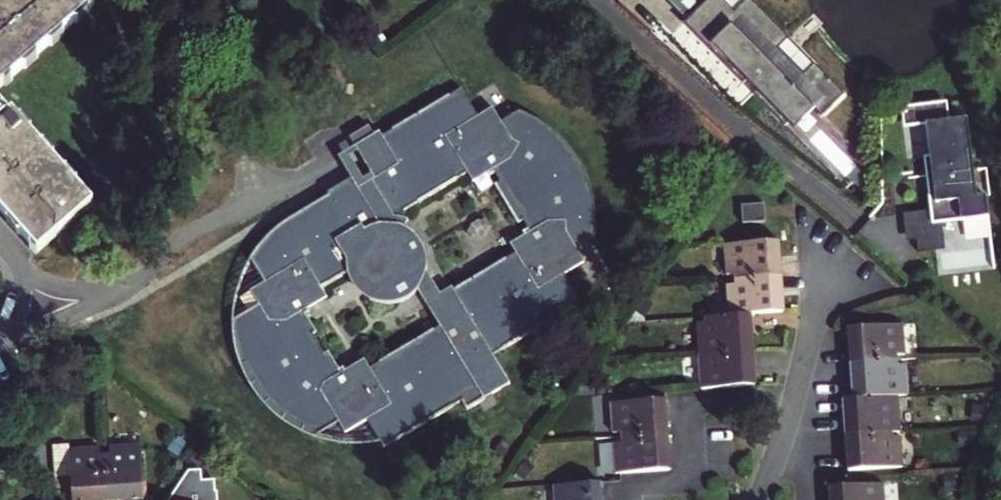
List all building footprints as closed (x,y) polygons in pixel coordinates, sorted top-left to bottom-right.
[(5,59),(14,60),(22,53),(23,44),(31,37),(38,39),(48,32),(47,23),(55,16),(62,17),(72,9),(72,1),(74,0),(0,0),(0,65),(5,59)] [(685,23),(743,84),(752,76),(762,86),(753,95),(785,128),(809,106),(822,120),(845,98),(815,66),(802,78),(776,52),(789,40),(755,4),(741,18),(724,0),(709,0),(685,23)] [(564,139),(552,128),(541,120),(530,114),(518,109),(506,117),(495,103),(460,87),(381,133),(378,129),(372,132),(367,124),(345,136),(350,146),(334,155),(347,177),(324,191),(325,194),(322,195),(316,198),(310,201),(300,207),(290,213),(282,220),(277,223),(269,231),(264,236),(260,242),(256,247),(250,256),(265,280),(250,289),(259,304),(233,322),(233,323),(234,333),(236,344),(238,354),(243,367),(247,376),(253,386),(257,392),(262,400),(271,410),(283,420),(303,433),(317,440),(341,423),(348,433),(369,421),(387,449),(462,404),(467,412),(512,385),(493,354),(582,300),(566,275),(592,259),(583,245),(597,238),(598,225),(597,208),(593,189),(587,173),(580,159),(572,148),(564,139)] [(5,206),(12,205),(19,213),(18,222),(27,231),(33,231),(38,237),(91,190),(74,172),(67,173),(59,163),(60,156),(52,147),(46,148),(38,139),(38,131),(29,121),(22,122),(16,114),(17,107),(10,99),(5,102),(0,96),(0,201),(5,206)] [(941,106),(915,109),(917,129),(929,128),(933,159),(927,160),(930,179),(936,178),(937,190),(931,191),(936,227),(939,248),(948,247),(945,226),(992,221),(989,199),(980,200),(970,122),(943,125),(941,106)] [(742,205),(743,225),(768,223),(766,204),(742,205)] [(936,227),(934,214),(907,217),(911,244),(921,243),(922,256),(939,254),(939,248),(936,227)] [(782,242),(724,246),(726,277),(735,276),(735,281),(784,278),(782,242)] [(727,287),(730,317),(752,316),(786,314),(784,278),(735,281),(735,286),(727,287)] [(699,354),(707,354),(754,350),(752,316),(730,317),(704,318),(704,323),(697,324),(699,354)] [(846,331),(849,366),(896,363),(896,356),(904,356),(902,326),(846,331)] [(699,361),(701,390),(757,388),(754,350),(707,354),(707,360),(699,361)] [(849,366),(852,402),(888,400),(908,399),(905,367),(896,367),(896,363),(849,366)] [(622,434),(622,438),(669,435),(668,397),(611,401),(613,434),(622,434)] [(841,404),(843,438),(891,434),(900,434),(897,404),(889,405),(888,400),(852,402),(841,404)] [(843,438),(845,473),(901,469),(900,440),(892,441),(891,434),(843,438)] [(617,473),(625,473),(671,470),(669,435),(622,438),(623,444),(614,445),(617,473)] [(103,454),(105,499),(124,499),(141,499),(138,442),(107,444),(108,453),(103,454)] [(103,454),(97,454),(97,445),(65,447),(69,499),(105,499),(103,454)] [(602,483),(554,486),(555,499),(602,499),(602,483)] [(829,499),(883,499),(882,485),(828,489),(829,499)]
